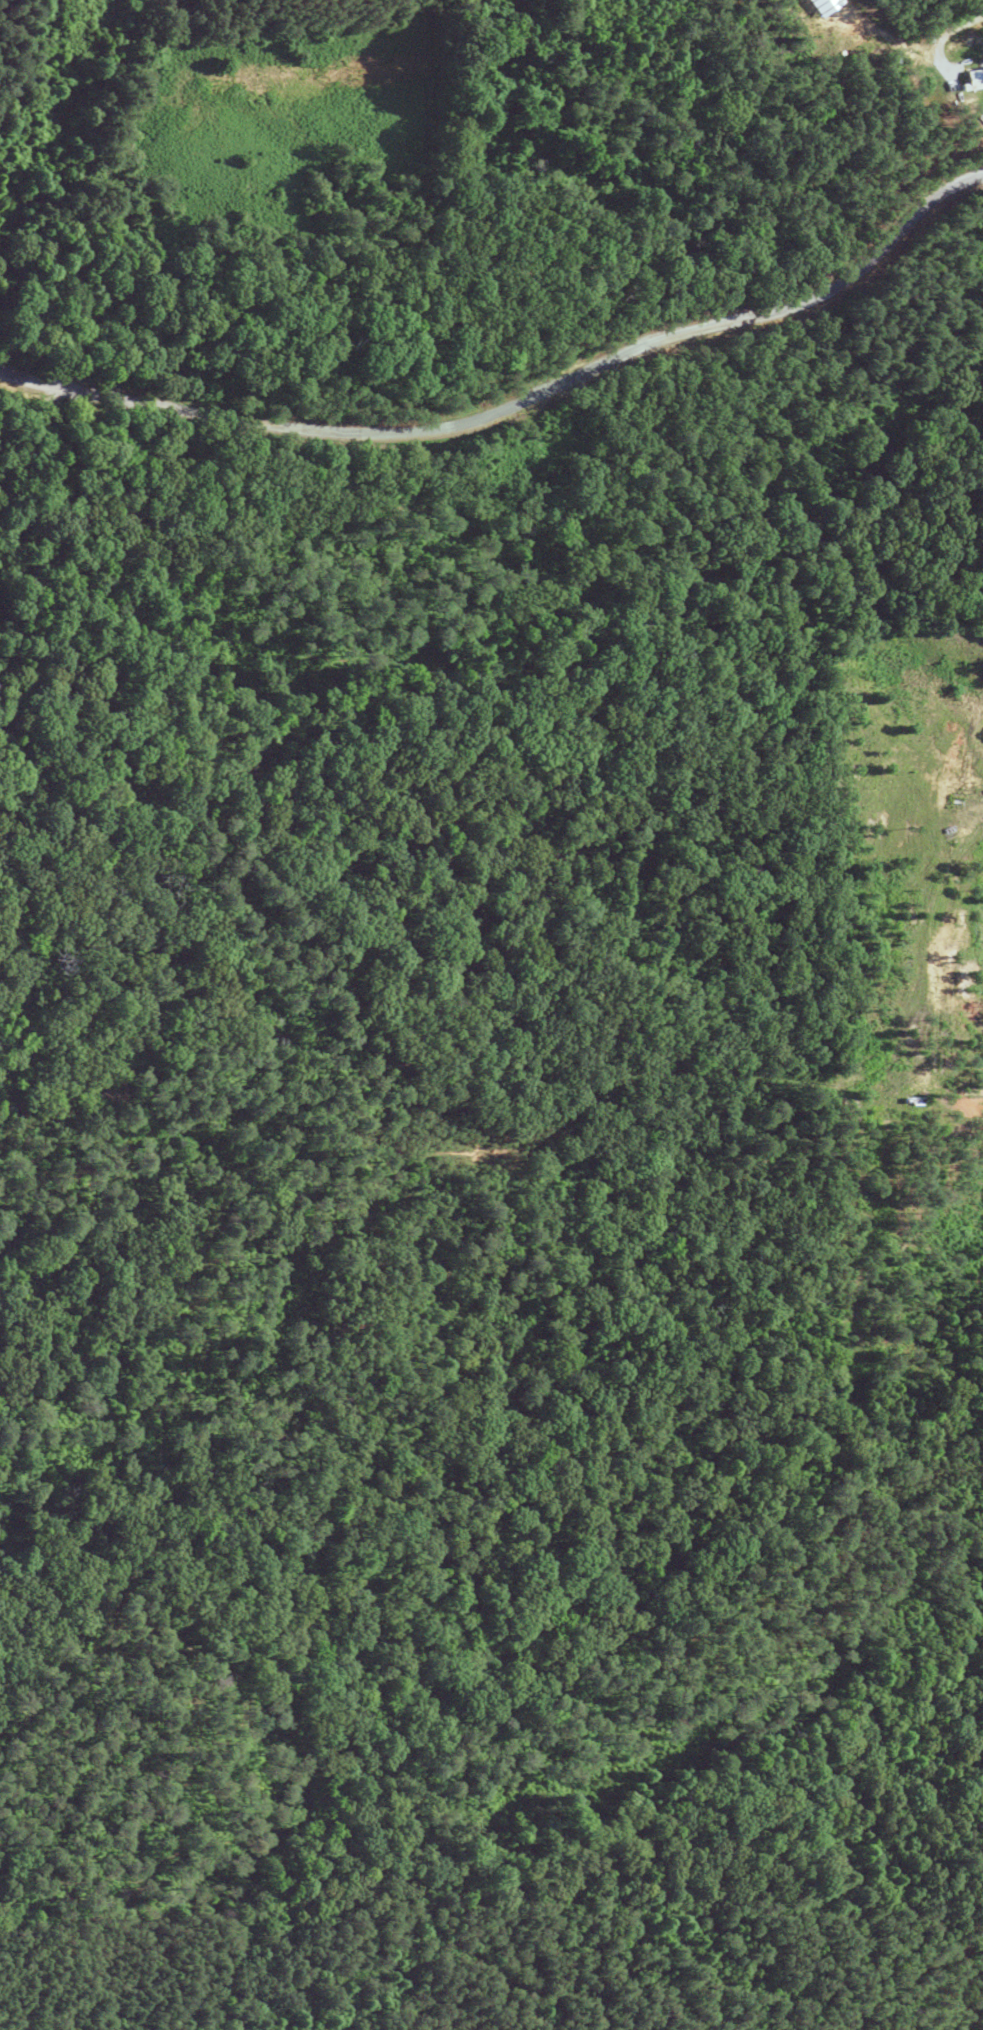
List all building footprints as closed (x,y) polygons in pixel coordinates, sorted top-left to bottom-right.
[(982,67),(955,71),(957,90),(982,86),(982,79),(982,67)]
